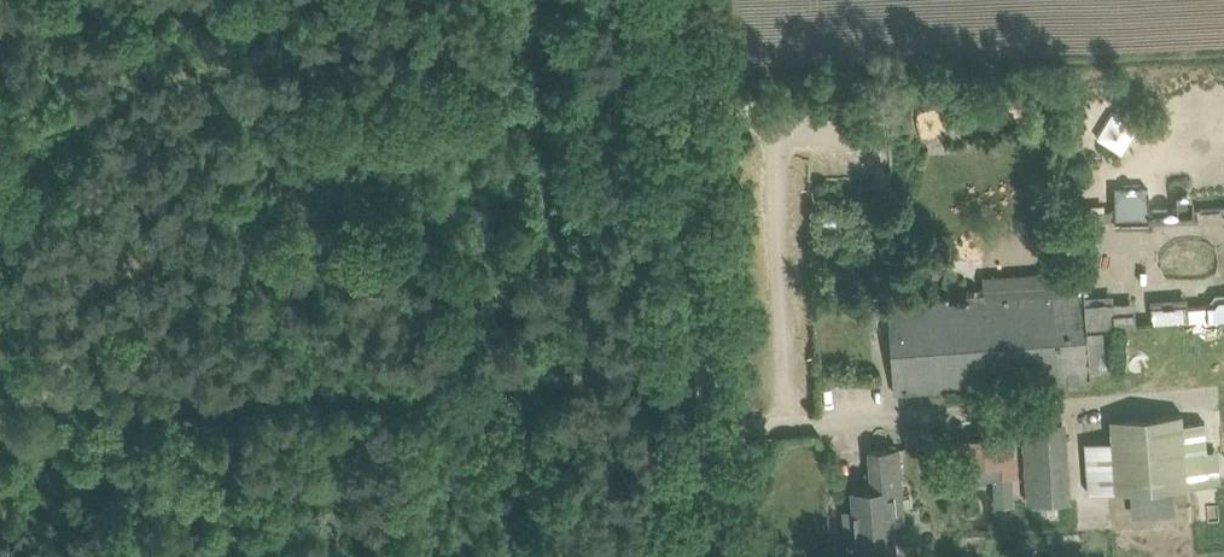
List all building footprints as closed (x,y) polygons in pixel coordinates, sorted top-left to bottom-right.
[(1100,139),(1132,151),(1144,121),(1112,108),(1100,139)] [(1156,187),(1118,188),(1118,213),(1156,213),(1156,187)] [(1033,270),(1025,230),(991,237),(999,277),(1033,270)] [(1086,326),(1084,303),(1084,292),(889,305),(895,392),(1090,379),(1086,330),(1086,326)] [(1223,315),(1223,299),(1153,305),(1154,321),(1223,315)] [(1114,301),(1084,303),(1086,326),(1115,324),(1114,301)] [(1115,491),(1131,490),(1172,485),(1189,484),(1184,423),(1183,412),(1110,418),(1112,439),(1115,491)] [(1072,500),(1066,419),(1022,422),(1027,503),(1072,500)] [(1184,423),(1189,484),(1221,481),(1218,449),(1208,450),(1205,421),(1184,423)] [(1088,493),(1115,491),(1112,439),(1084,441),(1088,493)] [(1018,502),(1013,502),(1011,440),(992,440),(992,452),(978,452),(978,442),(958,442),(959,454),(958,454),(959,478),(993,477),(994,504),(999,504),(1000,522),(1019,521),(1018,502)] [(873,488),(853,489),(855,512),(858,547),(858,552),(882,550),(894,549),(892,523),(891,507),(903,506),(902,486),(899,447),(894,447),(870,449),(873,488)]
